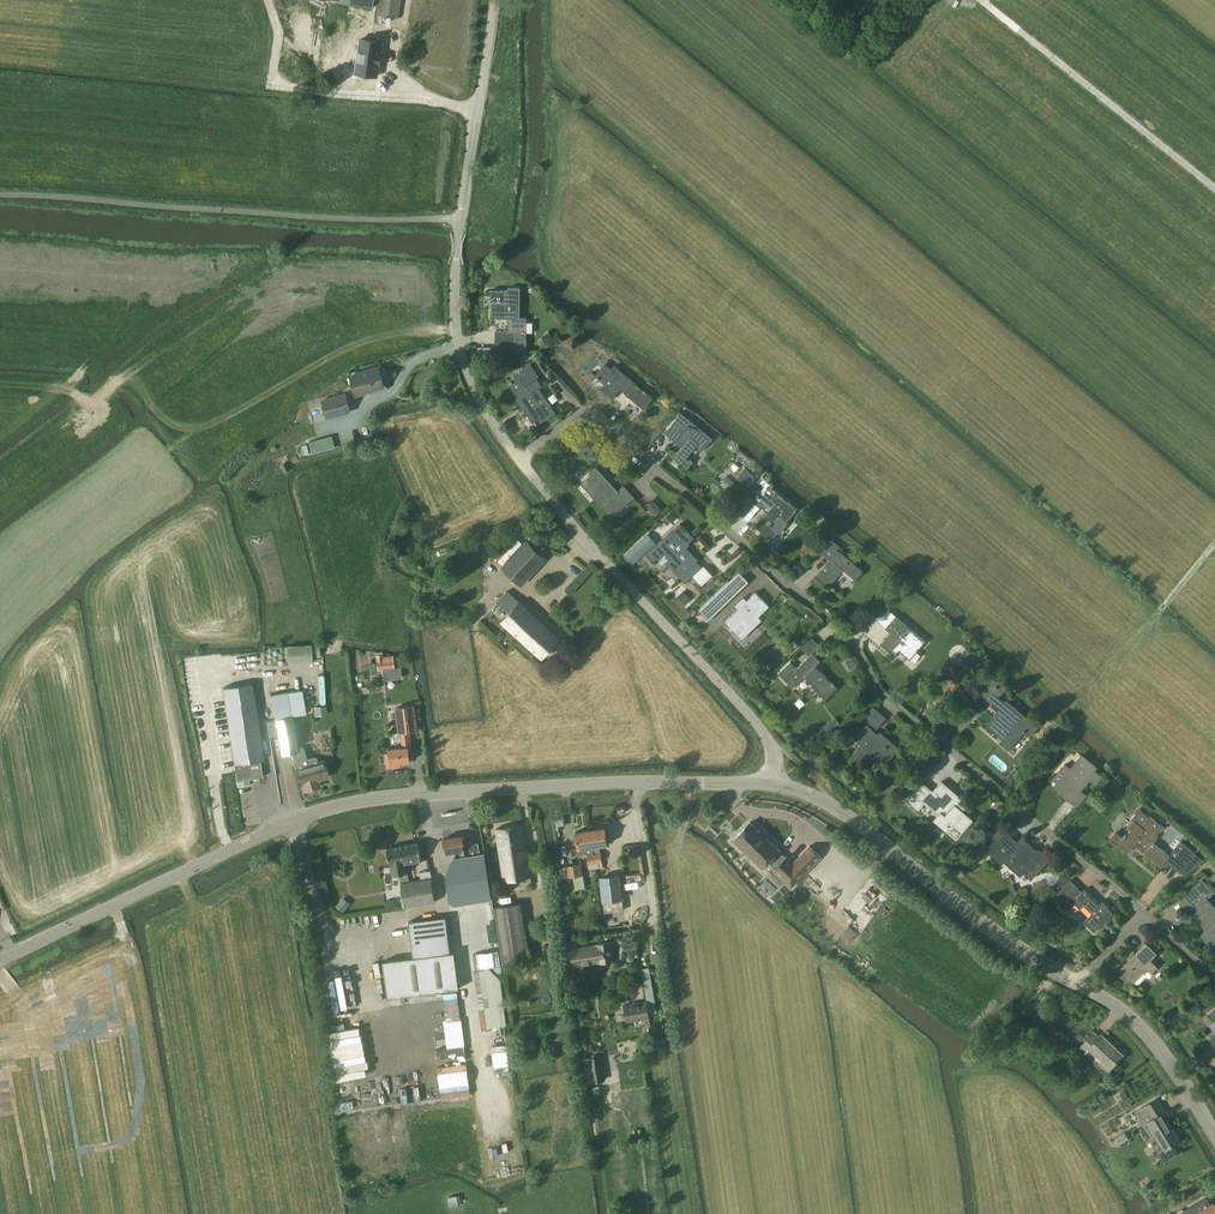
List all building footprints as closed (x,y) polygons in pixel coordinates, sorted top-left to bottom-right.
[(377,15),(399,18),(402,0),(380,0),(377,15)] [(865,0),(842,0),(852,12),(865,0)] [(358,38),(354,69),(376,71),(379,41),(358,38)] [(508,318),(508,332),(495,332),(495,346),(516,345),(526,345),(526,333),(533,333),(533,322),(526,322),(526,318),(519,318),(519,288),(508,288),(508,290),(491,290),(491,318),(508,318)] [(545,371),(536,358),(513,375),(518,382),(510,387),(514,392),(512,393),(524,410),(526,408),(537,424),(555,412),(538,389),(541,387),(535,377),(545,371)] [(653,398),(646,391),(614,365),(611,368),(605,363),(594,376),(604,384),(601,388),(607,393),(607,394),(612,398),(620,389),(644,409),(653,398)] [(350,375),(355,395),(384,388),(379,368),(350,375)] [(326,419),(351,412),(346,394),(321,401),(326,419)] [(679,412),(663,432),(672,439),(676,433),(687,441),(682,447),(673,458),(687,469),(693,462),(687,457),(696,446),(702,451),(712,439),(679,412)] [(332,436),(309,442),(312,455),(335,448),(332,436)] [(591,474),(584,481),(581,483),(611,516),(634,496),(623,485),(617,491),(595,467),(589,472),(591,474)] [(778,532),(774,529),(769,525),(778,515),(786,522),(796,510),(777,493),(775,495),(774,494),(774,491),(770,488),(772,485),(761,476),(746,494),(757,504),(760,500),(770,508),(755,525),(772,539),(778,532)] [(662,510),(655,501),(647,507),(655,516),(662,510)] [(670,513),(663,520),(668,525),(675,518),(670,513)] [(671,531),(646,555),(651,561),(654,565),(658,562),(662,566),(666,562),(685,583),(696,573),(690,566),(697,560),(684,546),(693,538),(680,524),(671,532),(671,531)] [(625,554),(633,564),(656,543),(647,534),(625,554)] [(487,551),(500,564),(519,544),(513,538),(505,546),(498,539),(487,551)] [(862,571),(840,552),(842,549),(829,538),(819,549),(830,559),(816,575),(829,586),(843,569),(855,580),(862,571)] [(504,568),(521,584),(546,558),(528,541),(504,568)] [(709,621),(739,592),(728,582),(699,610),(709,621)] [(560,639),(534,615),(508,590),(497,603),(509,614),(502,622),(542,659),(560,639)] [(677,596),(685,605),(691,600),(684,591),(677,596)] [(738,609),(725,622),(742,639),(761,620),(758,617),(769,606),(755,592),(744,603),(740,600),(734,606),(738,609)] [(806,624),(795,613),(787,621),(798,632),(806,624)] [(925,642),(915,633),(895,616),(885,628),(891,632),(882,643),(895,654),(899,649),(910,659),(921,646),(925,642)] [(288,664),(312,663),(312,657),(320,656),(319,644),(287,646),(288,664)] [(786,644),(765,665),(771,672),(793,651),(786,644)] [(967,651),(965,663),(976,665),(985,654),(967,651)] [(792,688),(804,676),(825,699),(837,689),(815,666),(820,662),(812,654),(796,668),(790,661),(777,673),(792,688)] [(378,671),(395,669),(393,656),(384,657),(384,655),(376,656),(378,671)] [(852,657),(846,662),(850,669),(857,665),(852,657)] [(992,705),(993,704),(995,701),(1007,688),(991,675),(977,692),(992,705)] [(264,760),(256,707),(252,683),(222,688),(234,765),(237,787),(250,785),(249,779),(253,779),(253,780),(259,779),(259,778),(263,777),(261,761),(264,760)] [(1004,702),(999,697),(995,701),(993,704),(998,709),(999,710),(986,726),(1001,739),(999,743),(1008,751),(1024,732),(1029,737),(1038,727),(1006,700),(1004,702)] [(400,734),(402,747),(389,749),(389,754),(385,754),(387,768),(400,767),(400,763),(410,762),(409,752),(412,751),(410,733),(418,732),(415,705),(396,707),(399,734),(400,734)] [(327,706),(314,708),(315,716),(328,714),(327,706)] [(873,706),(863,716),(876,729),(886,719),(873,706)] [(291,717),(275,719),(281,755),(291,753),(297,752),(291,717)] [(835,718),(829,722),(834,729),(840,724),(835,718)] [(877,734),(866,724),(854,739),(860,745),(852,755),(868,768),(876,758),(885,765),(899,748),(879,732),(877,734)] [(306,759),(304,753),(303,747),(297,748),(297,752),(291,753),(292,756),(296,768),(301,785),(302,785),(304,791),(316,788),(320,787),(319,783),(318,780),(319,780),(328,777),(323,760),(318,762),(317,758),(314,757),(306,759)] [(1065,764),(1052,778),(1057,783),(1053,787),(1062,795),(1063,794),(1076,806),(1086,795),(1080,790),(1090,779),(1095,784),(1101,777),(1094,770),(1096,767),(1081,755),(1070,768),(1065,764)] [(1019,777),(1011,787),(1017,792),(1025,783),(1019,777)] [(924,788),(912,803),(920,809),(924,804),(938,815),(933,821),(936,823),(946,832),(952,824),(960,832),(966,825),(967,823),(967,821),(966,819),(965,817),(961,813),(969,804),(962,799),(961,801),(954,795),(956,793),(945,784),(936,795),(925,787),(924,788)] [(1103,785),(1097,793),(1102,797),(1109,789),(1103,785)] [(1004,812),(1006,809),(1005,806),(1003,804),(999,805),(997,807),(997,811),(1000,813),(1004,812)] [(1116,831),(1109,840),(1126,854),(1134,844),(1145,853),(1161,867),(1165,862),(1180,874),(1184,868),(1188,864),(1196,854),(1180,841),(1169,855),(1154,843),(1159,837),(1157,836),(1162,829),(1163,830),(1165,827),(1160,823),(1159,825),(1154,820),(1155,819),(1150,815),(1148,818),(1140,811),(1141,810),(1138,807),(1134,813),(1135,814),(1129,820),(1132,822),(1127,828),(1130,830),(1126,834),(1125,834),(1122,837),(1116,831)] [(733,840),(757,864),(763,869),(769,863),(775,870),(773,872),(791,888),(821,857),(809,846),(793,863),(750,822),(733,840)] [(495,829),(500,864),(503,883),(531,877),(523,825),(495,829)] [(602,863),(599,846),(607,845),(604,827),(590,830),(595,864),(602,863)] [(1021,837),(1017,842),(1000,827),(983,847),(1000,862),(1002,860),(1020,877),(1024,873),(1031,880),(1050,859),(1044,854),(1043,856),(1021,837)] [(588,865),(595,864),(590,830),(575,832),(579,855),(586,854),(588,865)] [(452,852),(452,859),(480,854),(478,843),(464,846),(462,835),(443,838),(445,853),(452,852)] [(419,843),(397,846),(398,856),(404,855),(405,864),(406,864),(407,864),(422,861),(419,843)] [(397,846),(386,848),(389,867),(390,866),(392,876),(399,875),(408,874),(407,864),(406,864),(405,864),(404,855),(398,856),(397,846)] [(973,869),(982,857),(974,851),(965,862),(973,869)] [(455,905),(463,904),(492,899),(485,853),(480,854),(456,858),(452,859),(445,874),(450,901),(455,905)] [(581,863),(566,866),(566,867),(567,878),(573,877),(582,876),(581,863)] [(408,874),(399,875),(404,907),(435,903),(431,878),(420,880),(409,882),(408,874)] [(600,877),(603,902),(604,902),(605,912),(624,909),(620,875),(600,877)] [(1054,885),(1058,889),(1064,882),(1060,878),(1054,885)] [(1184,895),(1190,901),(1185,905),(1191,911),(1189,912),(1206,931),(1200,936),(1209,946),(1214,941),(1214,907),(1208,898),(1213,893),(1207,886),(1202,880),(1184,895)] [(1084,889),(1082,891),(1075,885),(1058,903),(1067,912),(1075,905),(1080,909),(1084,905),(1092,913),(1083,922),(1094,933),(1113,914),(1108,909),(1108,908),(1102,902),(1099,904),(1084,889)] [(343,913),(350,904),(343,898),(335,907),(343,913)] [(494,907),(503,965),(530,960),(521,903),(494,907)] [(408,922),(413,958),(424,956),(450,953),(445,917),(408,922)] [(581,918),(573,917),(572,926),(580,927),(581,918)] [(598,964),(615,961),(612,942),(595,944),(596,945),(570,949),(572,966),(598,963),(598,964)] [(1151,973),(1157,967),(1150,960),(1156,954),(1146,944),(1120,970),(1132,983),(1147,969),(1151,973)] [(424,956),(413,958),(383,962),(388,997),(459,988),(454,952),(450,953),(424,956)] [(645,1002),(624,1006),(627,1023),(648,1019),(645,1002)] [(1040,1015),(1040,1016),(1047,1022),(1048,1022),(1053,1016),(1044,1010),(1040,1015)] [(1081,1046),(1081,1047),(1086,1051),(1089,1049),(1110,1069),(1123,1055),(1101,1035),(1099,1037),(1094,1032),(1081,1046)] [(605,1081),(602,1056),(588,1058),(591,1083),(605,1081)] [(411,1074),(403,1075),(404,1089),(412,1088),(411,1074)] [(338,1094),(353,1092),(350,1075),(335,1078),(338,1094)] [(1116,1096),(1119,1102),(1127,1097),(1124,1092),(1116,1096)] [(1156,1138),(1163,1149),(1157,1152),(1164,1163),(1179,1154),(1173,1144),(1179,1141),(1163,1114),(1166,1112),(1157,1098),(1135,1112),(1152,1140),(1156,1138)] [(350,1106),(336,1109),(339,1120),(352,1117),(350,1106)] [(1214,1202),(1198,1211),(1199,1212),(1196,1213),(1214,1213),(1214,1203),(1214,1202)]
